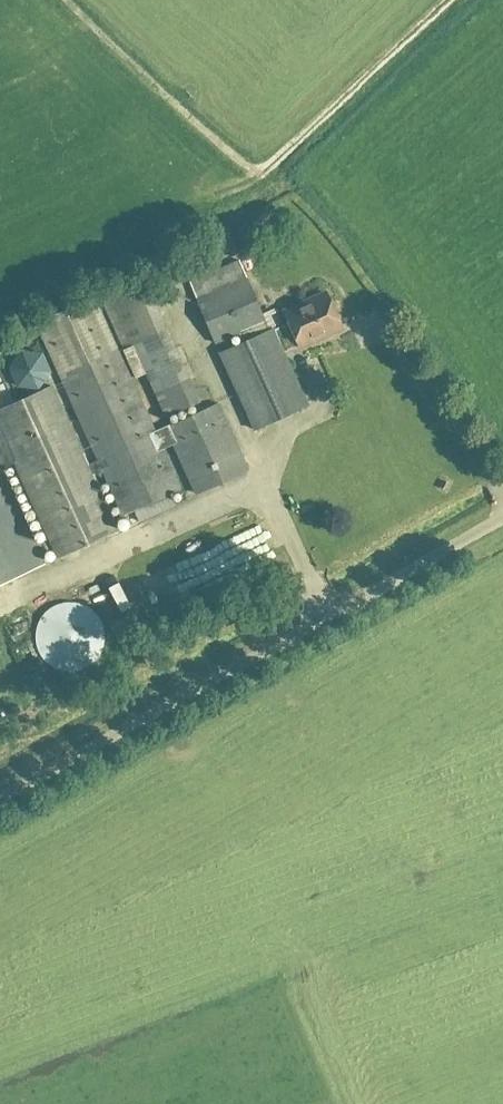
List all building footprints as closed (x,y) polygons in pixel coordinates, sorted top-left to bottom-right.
[(186,273),(195,296),(214,343),(238,332),(242,340),(217,352),(254,430),(308,404),(284,351),(299,344),(300,345),(340,326),(325,292),(284,311),(289,321),(273,328),(272,326),(268,328),(247,276),(240,259),(210,271),(207,263),(186,273)] [(98,293),(122,346),(129,362),(138,357),(165,417),(200,400),(166,326),(142,273),(98,293)] [(91,445),(81,449),(51,383),(0,407),(0,433),(57,557),(118,530),(93,472),(100,469),(121,514),(181,487),(163,448),(171,444),(195,493),(248,469),(218,401),(170,423),(155,430),(94,294),(34,322),(91,445)] [(47,385),(38,352),(8,360),(17,393),(47,385)] [(45,560),(0,462),(0,580),(45,560)] [(104,596),(93,601),(104,626),(115,621),(104,596)] [(38,621),(36,627),(35,633),(35,639),(36,645),(38,650),(41,655),(45,660),(50,664),(55,667),(60,669),(66,670),(72,670),(78,669),(84,667),(89,664),(94,661),(98,656),(101,651),(103,645),(104,640),(104,634),(104,628),(102,623),(99,617),(96,613),(92,609),(87,605),(82,603),(76,601),(70,601),(65,601),(59,603),(54,605),(49,608),(45,612),(41,616),(38,621)] [(6,622),(9,639),(21,637),(18,620),(6,622)]
